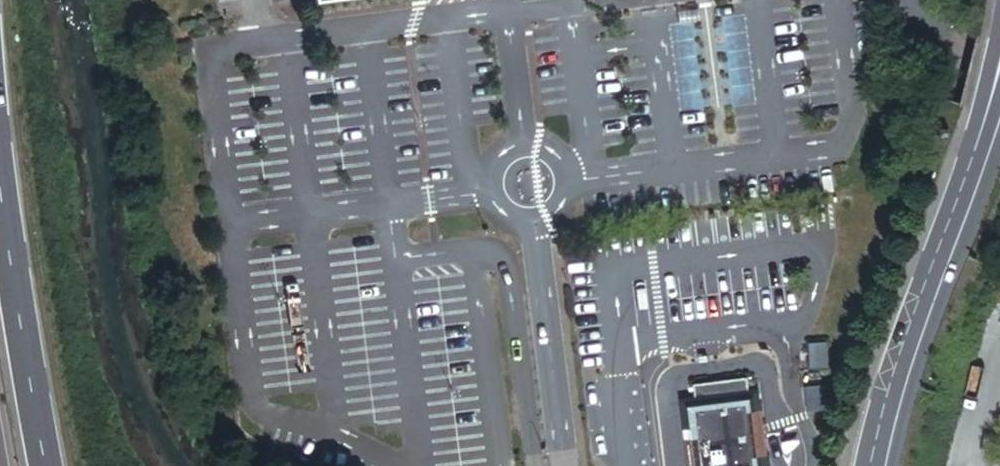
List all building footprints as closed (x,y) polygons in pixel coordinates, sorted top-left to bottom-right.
[(813,368),(831,367),(829,342),(811,343),(813,368)] [(757,391),(752,392),(750,376),(696,383),(698,399),(692,399),(701,465),(766,465),(757,391)] [(809,415),(827,414),(824,387),(807,389),(809,415)]
